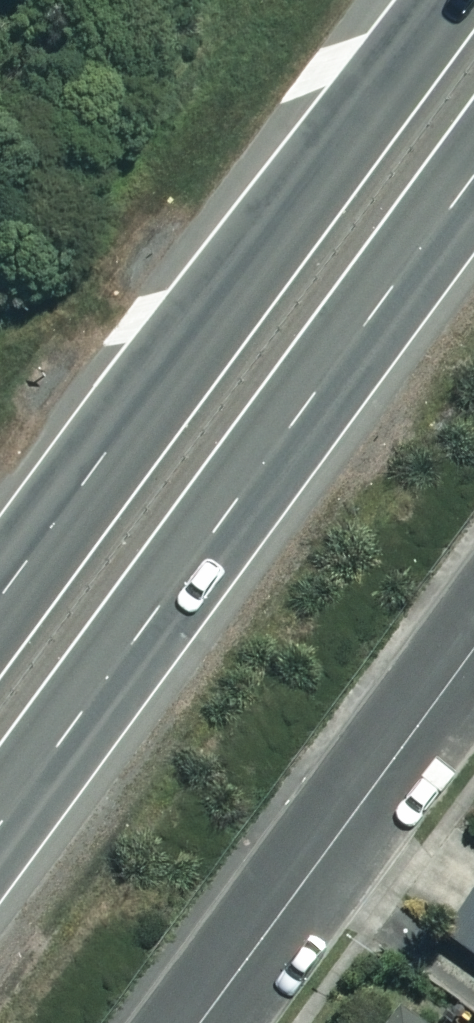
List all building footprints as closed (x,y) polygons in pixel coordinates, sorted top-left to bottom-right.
[(462,942),(473,951),(473,925),(462,942)]
